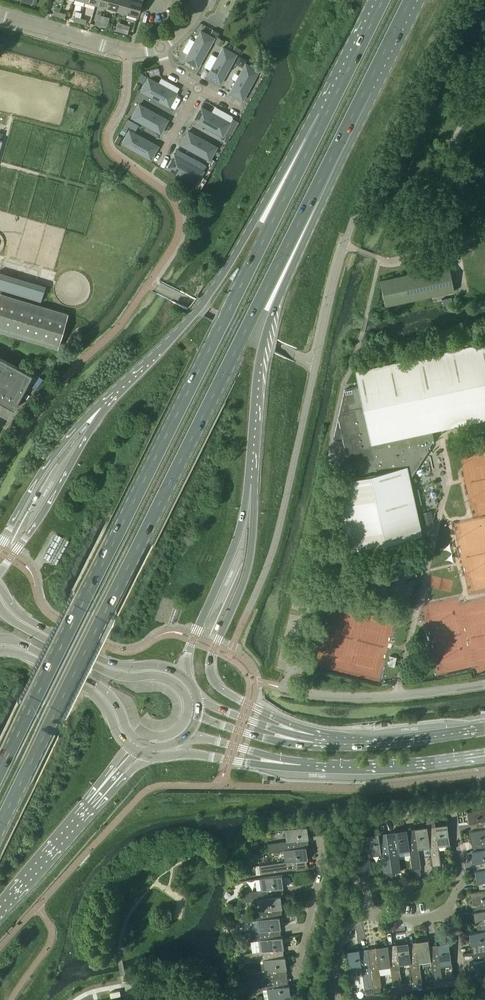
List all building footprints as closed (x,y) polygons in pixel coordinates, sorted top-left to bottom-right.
[(117,9),(119,0),(108,0),(106,6),(117,9)] [(127,12),(130,0),(119,0),(117,9),(127,12)] [(138,15),(142,0),(130,0),(127,12),(138,15)] [(52,14),(58,16),(60,12),(59,12),(60,8),(56,7),(54,8),(52,14)] [(185,59),(198,67),(214,38),(201,31),(185,59)] [(207,76),(220,83),(236,54),(223,47),(207,76)] [(229,92),(242,100),(258,71),(245,63),(229,92)] [(148,77),(140,91),(169,107),(177,93),(148,77)] [(139,104),(131,117),(160,133),(168,120),(139,104)] [(194,120),(222,136),(230,123),(201,107),(194,120)] [(122,143),(151,159),(158,146),(129,130),(122,143)] [(180,144),(209,160),(217,147),(188,131),(180,144)] [(174,155),(167,168),(196,184),(203,171),(206,165),(178,149),(175,155),(174,155)] [(380,280),(385,306),(454,291),(449,265),(380,280)] [(41,301),(45,286),(0,272),(0,289),(41,301)] [(57,348),(67,314),(0,293),(0,294),(0,331),(57,348)] [(348,550),(421,534),(408,474),(411,474),(420,460),(419,457),(422,457),(421,453),(425,453),(427,450),(426,447),(429,446),(434,439),(432,430),(468,422),(484,418),(484,341),(355,370),(359,386),(344,389),(334,436),(344,438),(348,460),(353,459),(354,460),(356,462),(357,462),(360,476),(333,482),(348,550)] [(13,409),(14,409),(32,375),(0,357),(0,402),(13,409)] [(398,539),(399,544),(419,540),(418,535),(398,539)] [(469,810),(470,822),(479,821),(480,829),(484,828),(484,807),(469,810)] [(429,846),(432,867),(441,865),(438,844),(449,843),(447,825),(435,827),(436,835),(428,836),(429,846)] [(269,852),(284,850),(286,850),(286,849),(299,847),(298,840),(306,838),(304,826),(286,829),(288,840),(267,843),(269,852)] [(409,848),(410,855),(412,869),(421,868),(418,847),(429,846),(428,836),(427,828),(415,829),(416,838),(408,839),(409,848)] [(471,830),(473,842),(482,841),(483,849),(484,849),(484,828),(480,829),(471,830)] [(388,842),(392,872),(401,871),(399,856),(410,855),(409,848),(408,839),(407,831),(395,832),(396,841),(388,842)] [(360,857),(363,876),(372,875),(369,854),(380,852),(383,874),(392,872),(388,842),(387,836),(379,837),(378,835),(366,836),(368,847),(361,857),(360,857)] [(259,865),(260,874),(298,869),(298,868),(300,868),(298,860),(305,859),(303,847),(299,847),(286,849),(286,850),(284,850),(285,861),(259,865)] [(474,850),(476,862),(484,861),(484,865),(484,849),(483,849),(474,850)] [(263,889),(242,892),(243,901),(260,899),(274,897),(274,896),(273,888),(281,887),(279,875),(261,878),(263,889)] [(473,891),(474,903),(483,902),(484,910),(484,889),(473,891)] [(262,910),(241,913),(242,922),(253,920),(259,920),(259,919),(273,917),(271,909),(280,908),(278,896),(274,896),(274,897),(260,899),(262,910)] [(475,911),(477,923),(484,922),(484,910),(475,911)] [(240,933),(240,934),(241,943),(262,940),(262,939),(271,938),(270,930),(279,929),(277,916),(273,917),(259,919),(259,920),(253,920),(253,921),(254,921),(255,931),(240,934),(240,933)] [(471,932),(473,944),(472,944),(474,953),(482,951),(484,951),(484,930),(471,932)] [(264,951),(243,954),(244,963),(265,960),(265,959),(274,958),(273,950),(282,949),(280,937),(271,938),(262,939),(262,940),(264,951)] [(409,952),(410,961),(413,982),(422,981),(419,960),(422,959),(423,964),(430,963),(430,958),(429,955),(430,955),(428,940),(416,942),(417,951),(409,952)] [(389,955),(390,964),(389,964),(390,970),(393,985),(402,984),(399,963),(410,961),(409,952),(408,943),(395,945),(397,954),(389,955)] [(430,955),(429,955),(430,958),(430,963),(433,979),(442,978),(439,963),(451,961),(449,943),(436,945),(438,953),(430,955)] [(377,956),(368,957),(373,988),(381,987),(381,986),(379,972),(390,970),(389,964),(390,964),(389,955),(388,946),(375,948),(377,956)] [(359,950),(347,952),(349,970),(361,968),(364,989),(373,988),(368,957),(360,959),(359,950)] [(474,953),(476,952),(477,960),(475,961),(477,973),(484,972),(484,951),(482,951),(474,953)] [(266,971),(245,974),(247,982),(277,978),(276,970),(284,969),(283,957),(274,958),(265,959),(265,960),(266,971)] [(277,978),(247,982),(248,991),(269,988),(270,999),(288,997),(287,985),(278,986),(277,978)]
